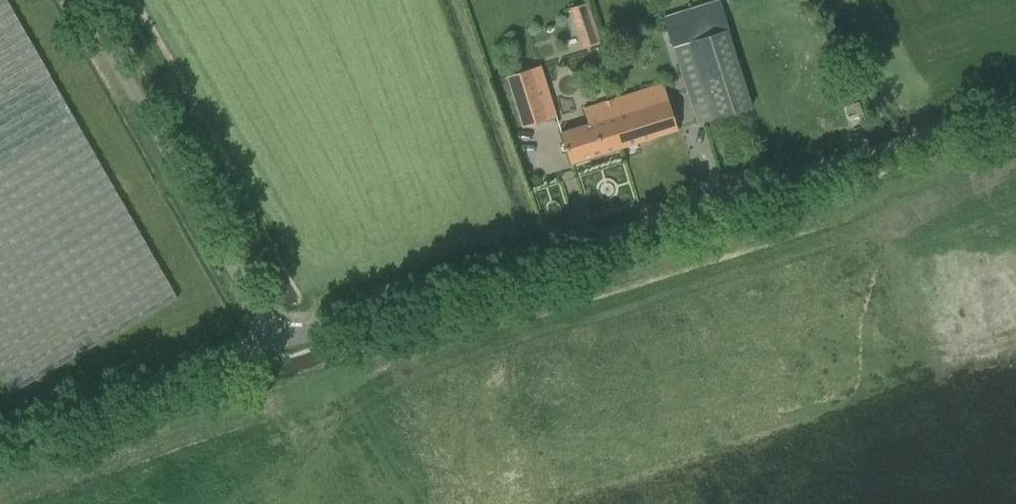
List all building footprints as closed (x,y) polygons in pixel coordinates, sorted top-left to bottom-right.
[(11,394),(178,298),(121,199),(131,194),(119,173),(109,179),(7,0),(0,0),(0,375),(11,394)] [(665,17),(698,124),(752,107),(719,1),(665,17)] [(574,21),(582,47),(601,42),(592,15),(574,21)] [(508,76),(523,127),(556,117),(540,66),(508,76)] [(614,124),(622,147),(678,130),(663,83),(619,97),(624,113),(617,115),(619,122),(614,124)] [(561,133),(571,164),(622,147),(614,124),(619,122),(617,115),(624,113),(619,97),(583,109),(588,124),(561,133)]
